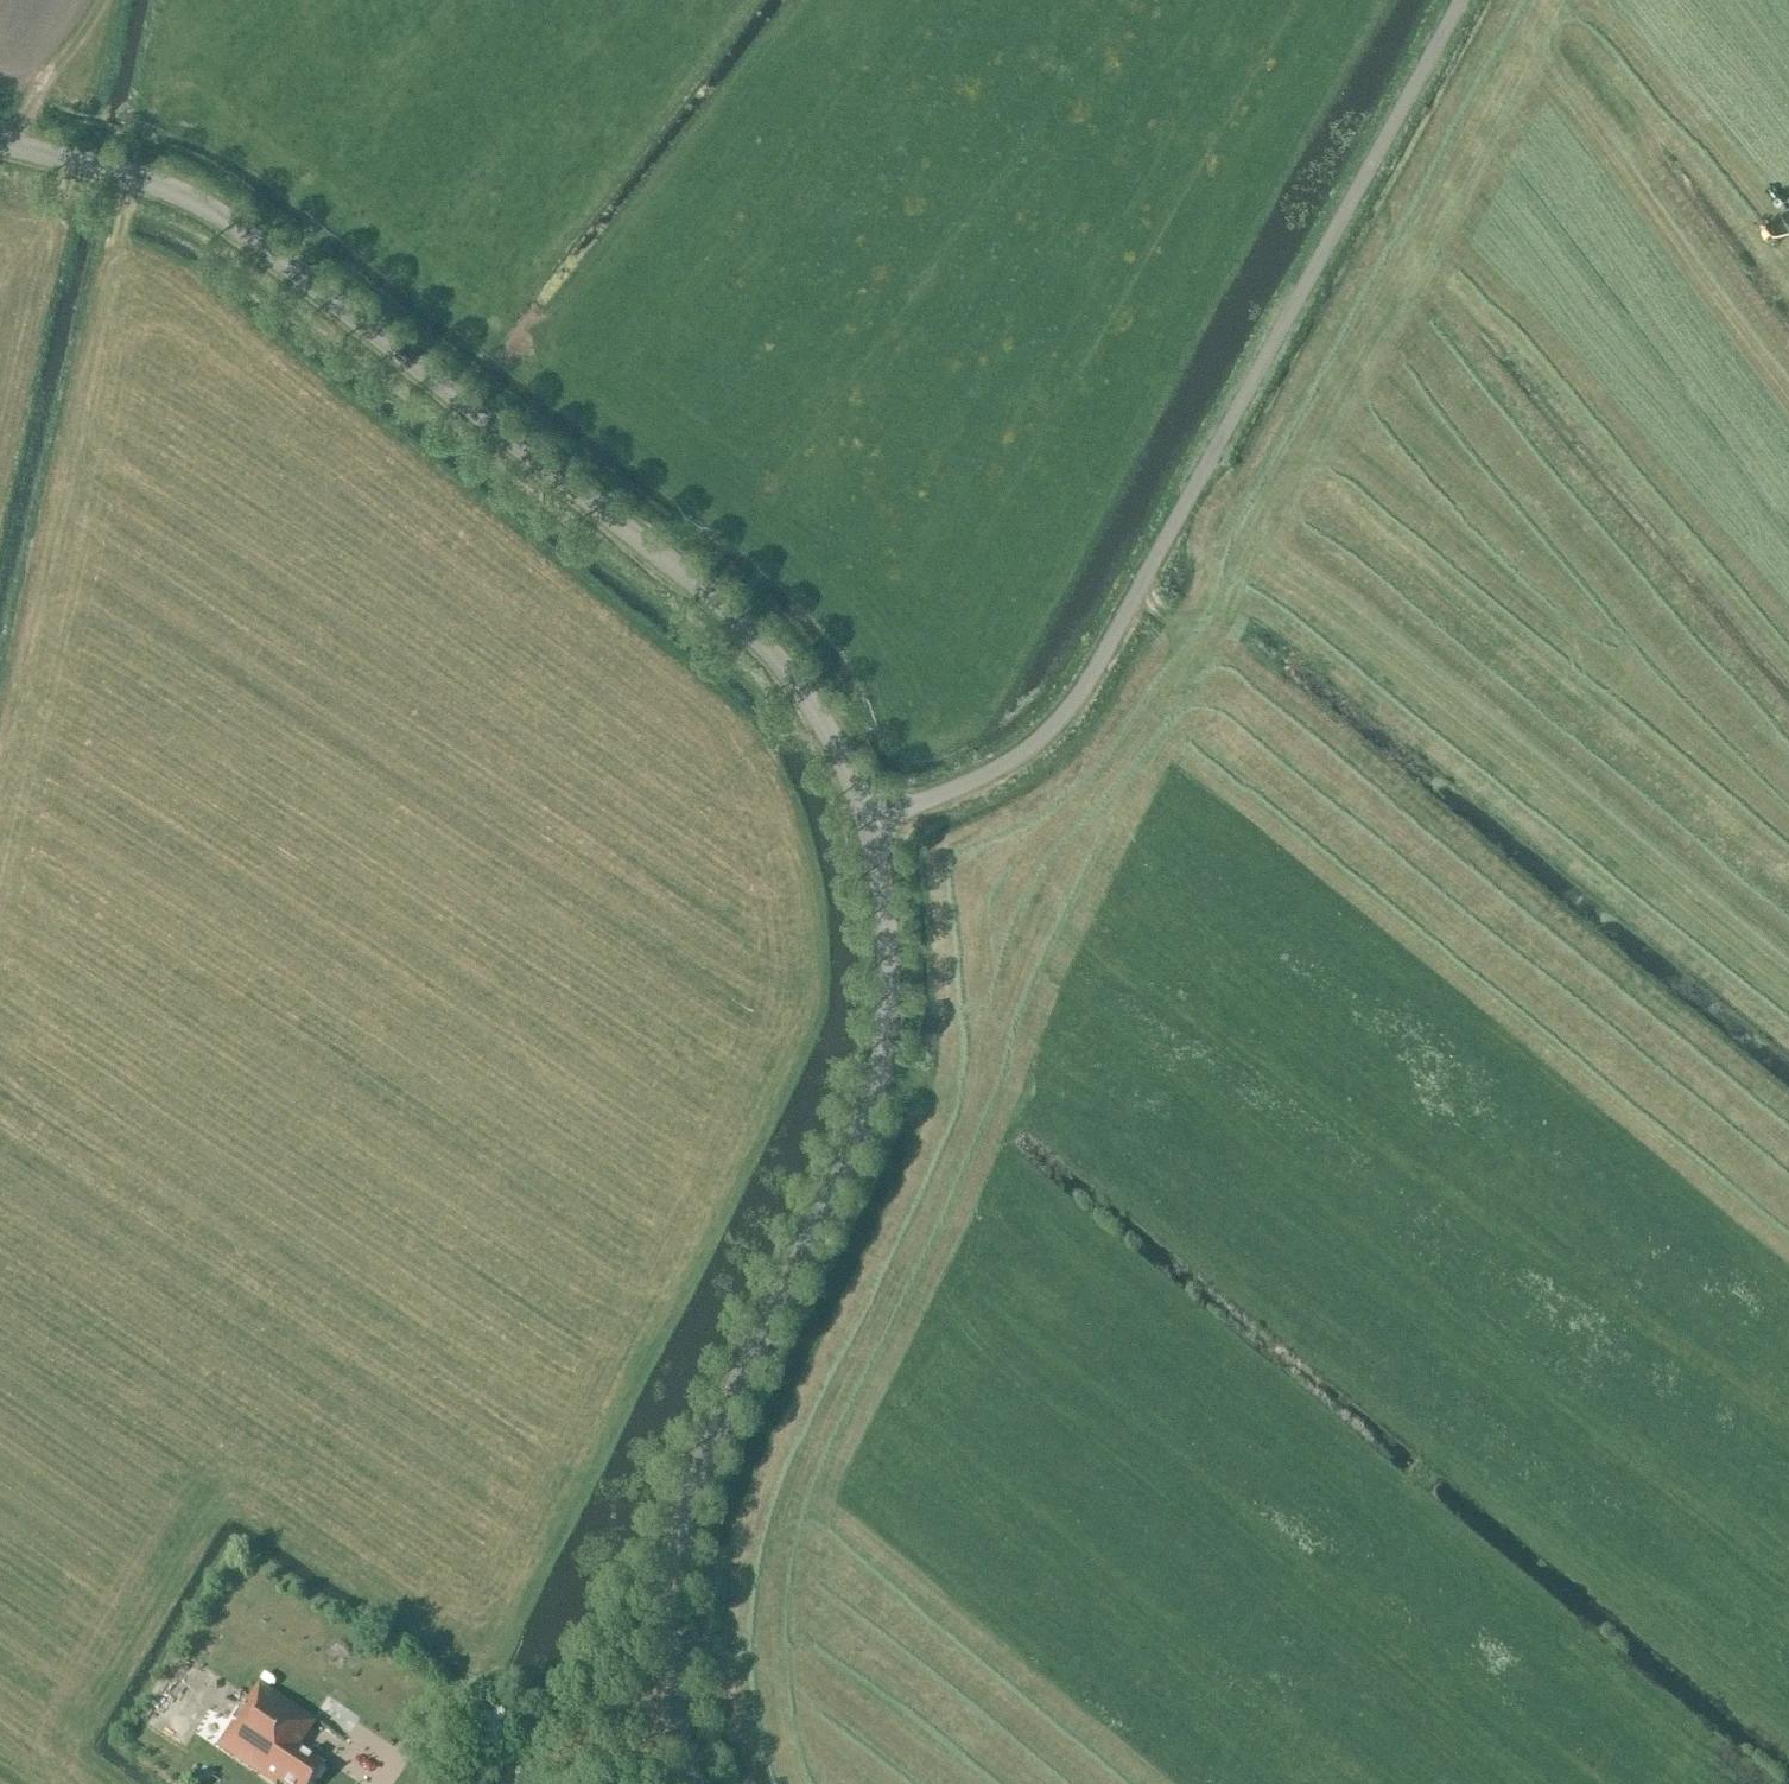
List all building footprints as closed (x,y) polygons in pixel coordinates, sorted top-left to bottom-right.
[(259,1683),(222,1738),(217,1734),(213,1739),(219,1743),(216,1748),(269,1783),(315,1783),(326,1767),(300,1749),(317,1722),(259,1683)]
